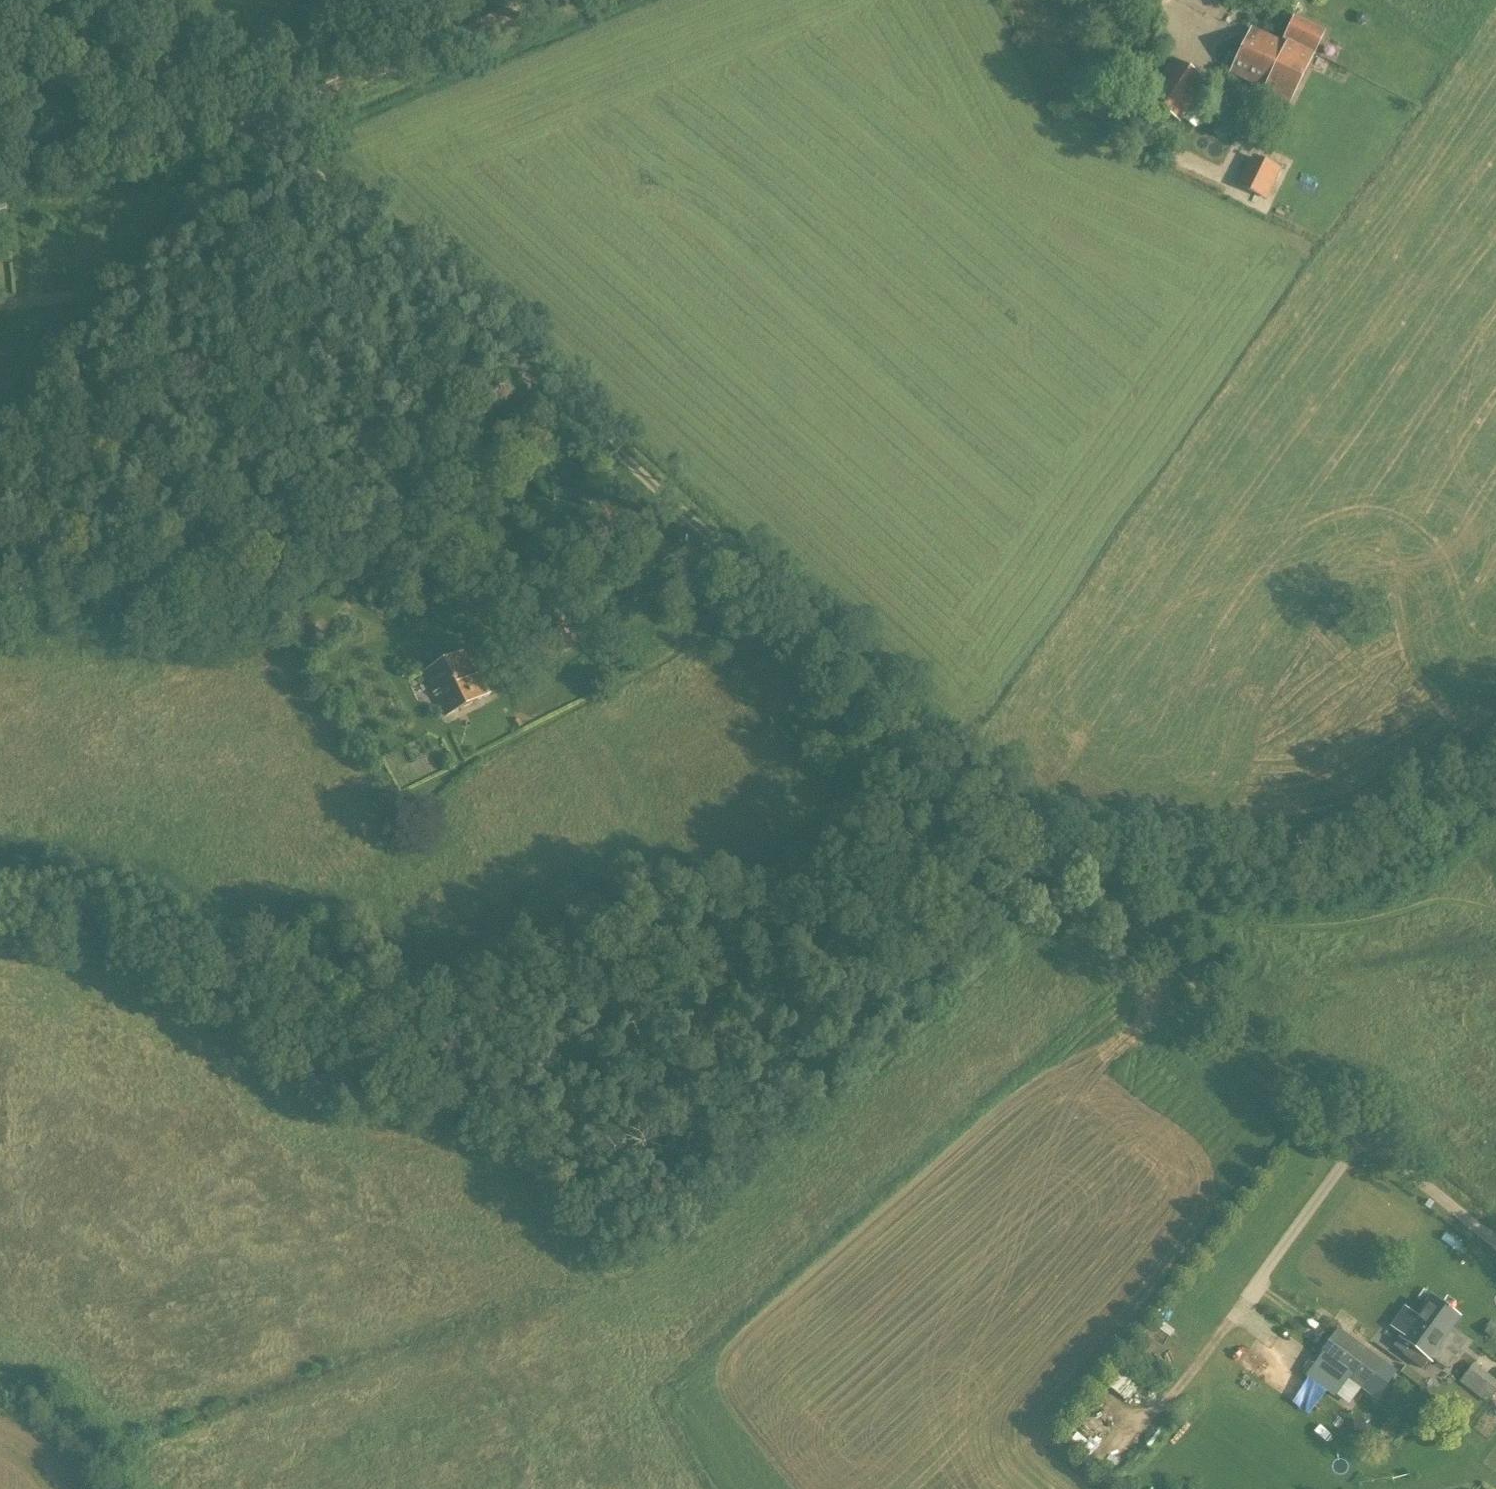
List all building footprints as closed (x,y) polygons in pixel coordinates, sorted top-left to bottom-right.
[(1294,17),(1282,43),(1286,45),(1287,41),(1314,54),(1324,32),(1294,17)] [(1230,73),(1259,86),(1269,65),(1275,68),(1286,45),(1282,43),(1251,28),(1230,73)] [(1269,65),(1259,86),(1265,89),(1264,92),(1290,104),(1314,54),(1287,41),(1286,45),(1275,68),(1269,65)] [(1172,57),(1145,99),(1180,122),(1208,81),(1172,57)] [(1271,185),(1278,170),(1259,161),(1252,175),(1271,185)] [(464,654),(423,673),(444,716),(490,694),(480,672),(474,675),(464,654)] [(1431,1296),(1416,1316),(1445,1338),(1459,1318),(1431,1296)] [(1416,1316),(1404,1307),(1390,1326),(1402,1336),(1400,1338),(1409,1345),(1403,1355),(1422,1369),(1429,1359),(1432,1362),(1448,1340),(1445,1338),(1416,1316)] [(1335,1332),(1316,1318),(1298,1344),(1363,1390),(1383,1362),(1339,1327),(1335,1332)] [(1495,1399),(1495,1374),(1469,1366),(1463,1389),(1495,1399)]
